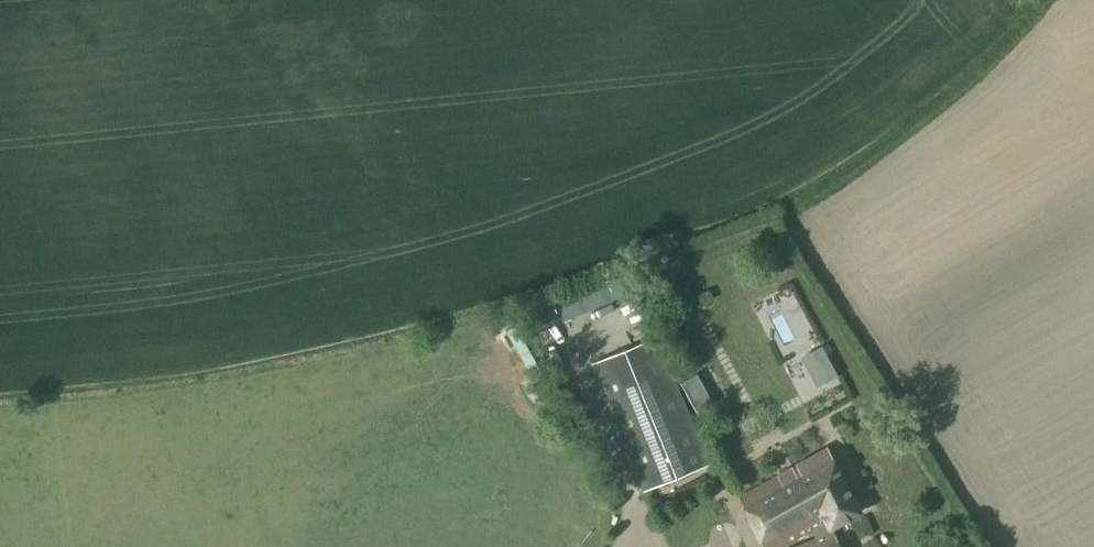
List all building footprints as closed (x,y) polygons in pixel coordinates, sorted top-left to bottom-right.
[(593,364),(645,490),(708,465),(656,339),(593,364)] [(827,339),(807,347),(819,376),(838,369),(827,339)] [(764,546),(781,546),(812,530),(816,538),(795,546),(839,546),(831,527),(859,513),(826,448),(795,465),(796,466),(739,497),(764,546)] [(737,524),(718,525),(720,546),(739,546),(737,524)]
